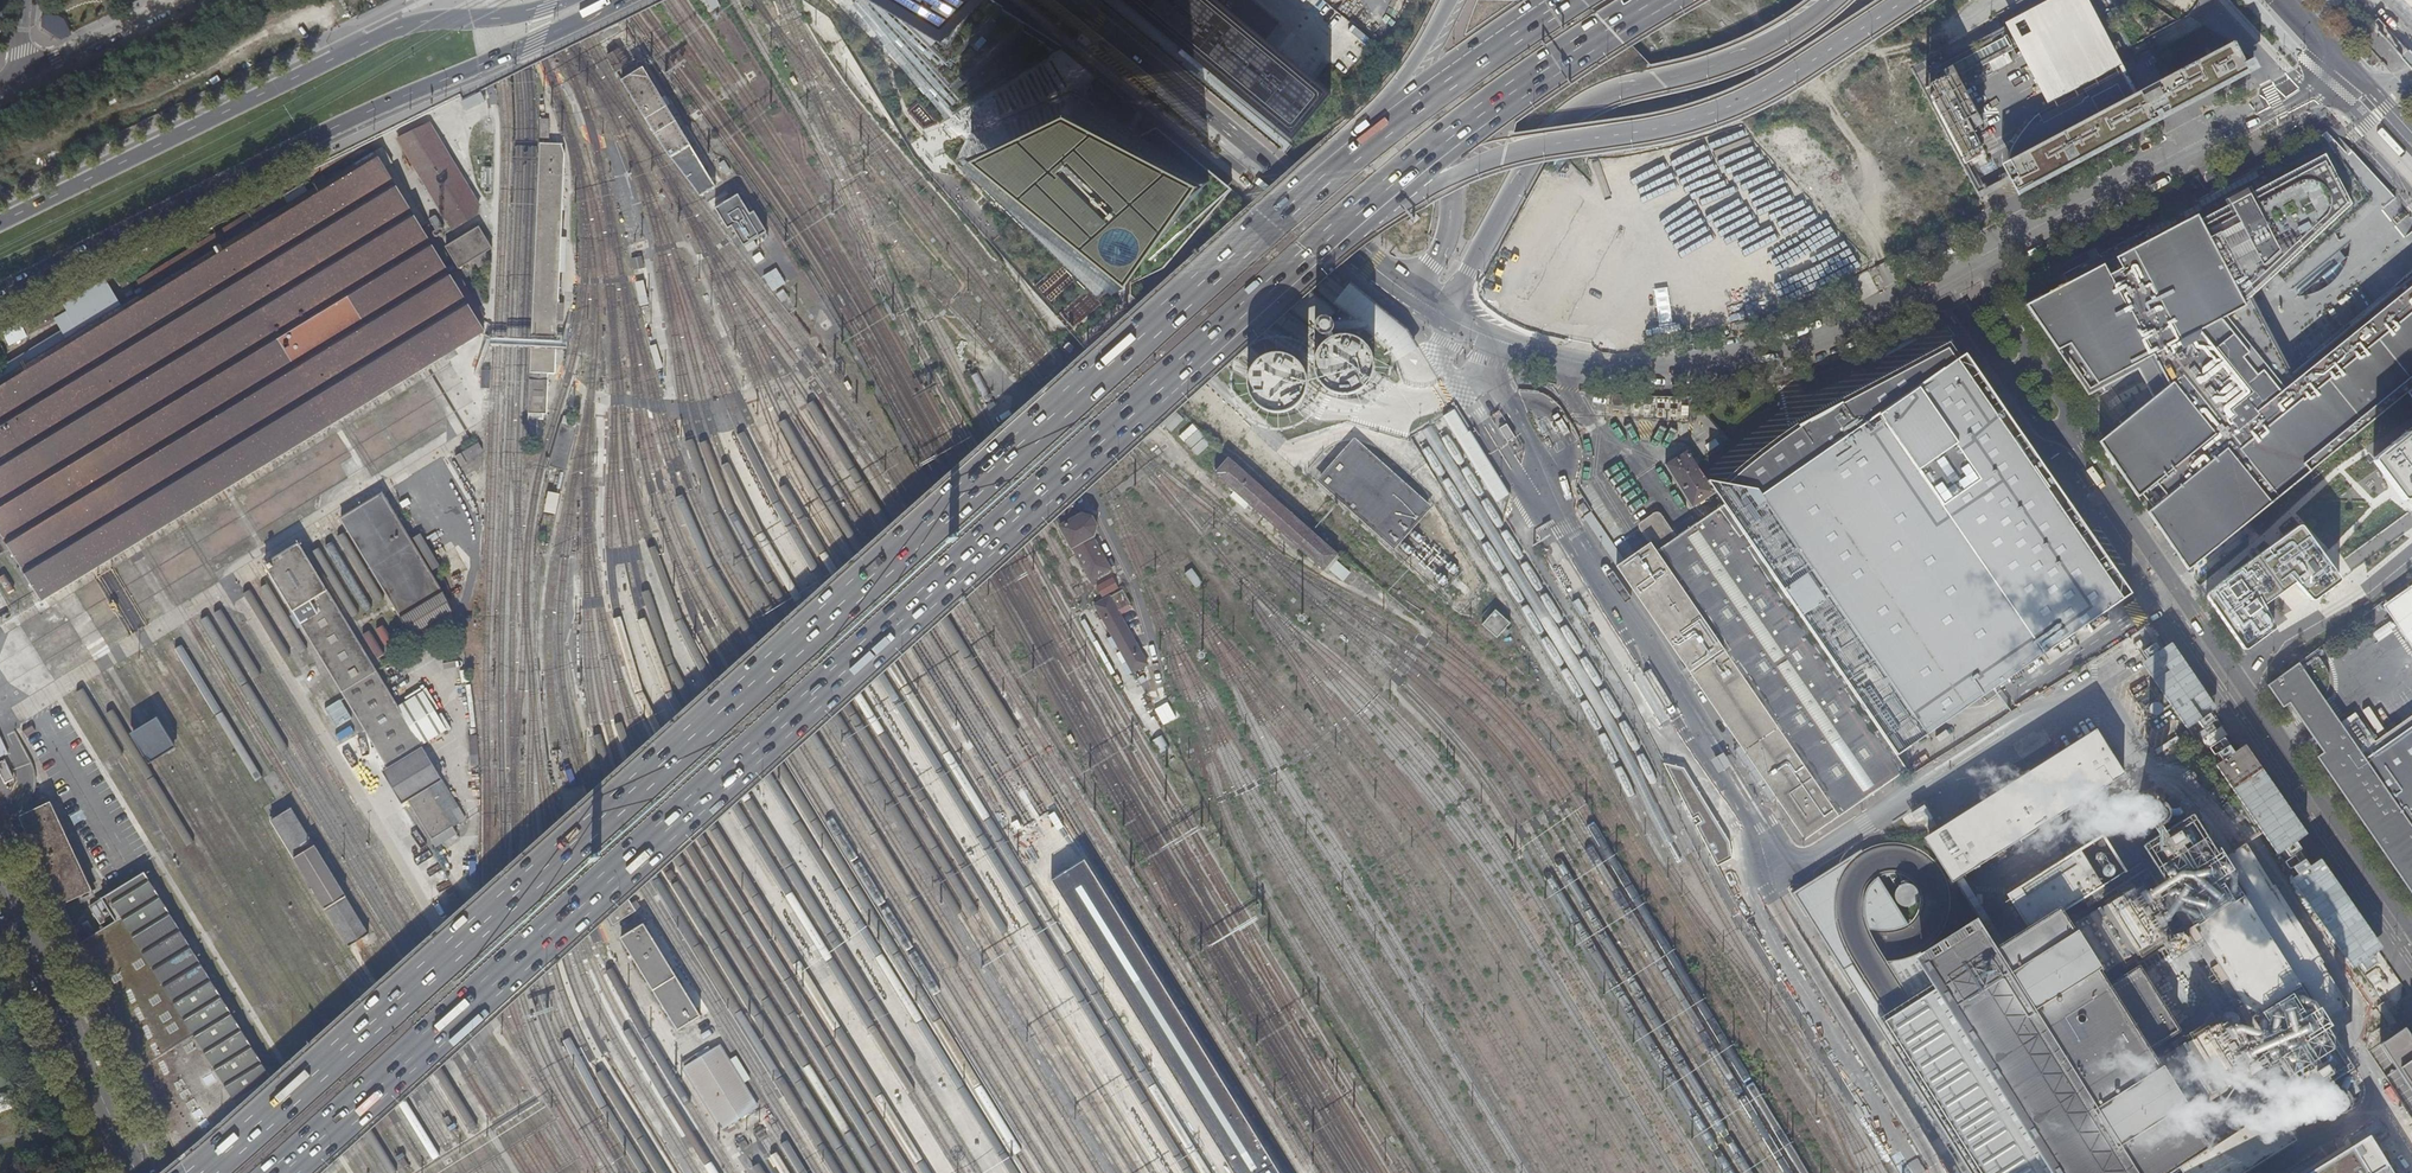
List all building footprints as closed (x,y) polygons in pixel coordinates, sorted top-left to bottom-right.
[(1046,52),(1047,52),(1048,51),(1048,50),(1049,49),(1049,48),(1048,47),(1048,46),(1047,45),(1046,45),(1044,45),(1043,45),(1041,40),(1045,37),(1045,36),(985,0),(859,0),(881,23),(917,60),(943,86),(942,86),(942,87),(941,88),(942,89),(942,90),(942,91),(943,91),(944,92),(945,92),(946,92),(947,92),(948,91),(966,109),(1048,56),(1046,52)] [(1213,0),(1118,0),(1291,143),(1329,96),(1213,0)] [(2047,101),(2124,61),(2091,0),(2043,0),(2005,20),(2047,101)] [(41,15),(41,26),(50,32),(60,39),(70,34),(63,20),(57,16),(41,15)] [(588,26),(595,38),(612,28),(605,16),(588,26)] [(1999,30),(1927,69),(1935,85),(1924,91),(1963,166),(1983,155),(1969,126),(1972,124),(1944,72),(1943,72),(1943,71),(1956,64),(1963,77),(2013,50),(2006,37),(2003,38),(1999,30)] [(2249,56),(2239,36),(2003,161),(2018,194),(2264,62),(2258,52),(2249,56)] [(606,55),(617,74),(629,67),(618,48),(606,55)] [(2008,156),(2124,96),(2131,90),(2119,67),(2084,86),(2087,93),(2042,117),(2038,111),(2030,118),(2022,127),(2015,137),(2010,146),(2008,152),(2008,156)] [(623,80),(670,158),(691,145),(644,68),(623,80)] [(1149,268),(1232,192),(1223,184),(1157,129),(1141,136),(1088,102),(1089,100),(1087,97),(1084,96),(1081,98),(1072,92),(971,133),(1120,285),(1143,262),(1149,268)] [(911,111),(924,126),(935,123),(918,104),(917,106),(911,111)] [(539,119),(540,138),(549,138),(549,119),(539,119)] [(396,139),(452,230),(479,214),(480,205),(429,121),(396,139)] [(2048,282),(2053,292),(2198,214),(2201,219),(2230,205),(2228,199),(2248,188),(2335,141),(2327,132),(2211,193),(2195,201),(2196,204),(2048,282)] [(2335,141),(2248,188),(2250,194),(2326,155),(2352,205),(2263,286),(2252,297),(2260,313),(2292,372),(2411,275),(2411,216),(2402,205),(2402,204),(2339,137),(2337,139),(2335,141)] [(203,252),(195,257),(299,444),(484,331),(425,233),(439,224),(403,163),(406,161),(393,139),(308,190),(303,183),(285,194),(283,192),(212,235),(209,231),(195,239),(203,252)] [(529,373),(554,374),(565,154),(561,144),(540,143),(529,373)] [(717,185),(691,145),(670,158),(702,194),(717,185)] [(2027,305),(2088,395),(2139,368),(2145,381),(2153,397),(2100,441),(2138,497),(2144,493),(2154,508),(2148,512),(2187,570),(2245,523),(2411,388),(2411,275),(2292,372),(2260,313),(2252,297),(2263,286),(2352,205),(2326,155),(2250,194),(2248,188),(2228,199),(2230,205),(2201,219),(2198,214),(2053,292),(2027,305)] [(726,205),(714,213),(726,232),(729,231),(738,246),(748,240),(747,239),(750,237),(742,223),(739,225),(726,205)] [(446,247),(459,269),(492,248),(479,227),(446,247)] [(630,259),(632,270),(645,267),(642,256),(630,259)] [(299,444),(195,257),(120,304),(113,290),(106,279),(65,303),(64,301),(24,320),(30,333),(57,320),(62,330),(1,367),(0,366),(0,530),(43,599),(299,444)] [(1280,266),(1263,286),(1315,329),(1319,334),(1323,335),(1326,335),(1332,331),(1333,325),(1332,321),(1330,318),(1335,312),(1280,266)] [(2,330),(9,345),(28,336),(20,320),(2,330)] [(1086,339),(1072,327),(1066,333),(1080,346),(1086,339)] [(1321,383),(1328,390),(1337,393),(1346,394),(1356,392),(1364,387),(1370,379),(1373,370),(1373,361),(1370,352),(1365,344),(1357,338),(1348,336),(1338,336),(1328,340),(1321,346),(1316,355),(1314,365),(1316,375),(1321,383)] [(1937,372),(1957,359),(1953,353),(1949,348),(1930,358),(1937,372)] [(1123,364),(1113,352),(1110,352),(1106,356),(1106,358),(1117,370),(1118,370),(1123,366),(1123,364)] [(1719,497),(1724,505),(1896,757),(1926,737),(1890,684),(1949,643),(1975,682),(1969,686),(1979,699),(1983,705),(1997,695),(1993,689),(2130,592),(2102,551),(2104,549),(2101,544),(2098,546),(1983,377),(1966,352),(1957,359),(1937,372),(1930,358),(1844,401),(1843,397),(1823,407),(1824,408),(1809,416),(1809,415),(1795,422),(1797,426),(1767,446),(1726,480),(1708,481),(1716,493),(1719,497)] [(1253,401),(1260,407),(1269,411),(1278,412),(1288,409),(1296,404),(1301,397),(1305,388),(1305,378),(1302,369),(1297,362),(1289,356),(1280,353),(1270,354),(1260,357),(1253,364),(1248,373),(1246,383),(1248,393),(1253,401)] [(481,388),(489,389),(490,370),(481,369),(481,388)] [(1159,404),(1148,392),(1146,392),(1142,396),(1153,410),(1154,410),(1159,406),(1159,404)] [(1611,408),(1624,409),(1626,396),(1613,395),(1611,408)] [(1468,432),(1454,409),(1442,417),(1496,501),(1509,493),(1470,431),(1468,432)] [(1703,412),(1697,417),(1714,437),(1720,431),(1703,412)] [(1515,437),(1506,424),(1499,429),(1507,442),(1515,437)] [(2405,432),(2365,463),(2397,503),(2406,496),(2411,503),(2411,441),(2405,432)] [(1354,440),(1321,478),(1396,542),(1429,503),(1354,440)] [(452,452),(477,493),(482,490),(483,451),(478,442),(461,452),(458,448),(452,452)] [(1708,481),(1688,451),(1666,465),(1694,508),(1716,493),(1708,481)] [(449,514),(467,543),(481,535),(481,520),(441,457),(402,480),(408,489),(398,495),(421,532),(449,514)] [(1296,547),(1323,571),(1337,555),(1228,458),(1214,474),(1281,534),(1278,537),(1293,550),(1296,547)] [(1071,547),(1091,581),(1109,570),(1091,536),(1094,527),(1090,520),(1081,517),(1080,518),(1061,484),(1042,494),(1061,528),(1060,529),(1070,547),(1071,547)] [(340,517),(417,645),(429,638),(420,622),(448,605),(442,594),(444,593),(382,491),(374,497),(361,504),(340,517)] [(1653,547),(1619,569),(1701,688),(1767,787),(1804,841),(1906,771),(1896,757),(1724,505),(1676,537),(1663,517),(1661,516),(1659,515),(1657,516),(1642,526),(1642,528),(1642,530),(1653,547)] [(2342,584),(2300,524),(2202,594),(2242,650),(2274,628),(2257,605),(2290,583),(2308,608),(2342,584)] [(264,564),(388,769),(424,747),(422,745),(399,707),(299,543),(264,564)] [(1095,606),(1133,672),(1146,664),(1108,598),(1095,606)] [(203,632),(208,640),(215,635),(210,627),(203,632)] [(1926,737),(1979,699),(1969,686),(1975,682),(1949,643),(1890,684),(1926,737)] [(2267,686),(2283,709),(2290,705),(2305,726),(2324,753),(2317,758),(2411,893),(2411,725),(2379,748),(2355,714),(2341,724),(2330,709),(2323,699),(2329,690),(2330,678),(2327,669),(2314,652),(2267,686)] [(425,691),(399,707),(422,745),(448,729),(425,691)] [(131,733),(149,763),(157,759),(170,751),(177,746),(158,716),(151,720),(138,728),(131,733)] [(2097,728),(1924,837),(1952,881),(2125,772),(2097,728)] [(2187,729),(2172,738),(2175,743),(2190,733),(2187,729)] [(424,747),(388,769),(408,801),(443,779),(424,747)] [(6,783),(15,779),(5,759),(0,761),(0,771),(6,783)] [(1686,769),(1682,771),(1698,797),(1703,794),(1686,769)] [(1698,797),(1682,771),(1675,776),(1683,790),(1679,792),(1687,804),(1698,797)] [(408,801),(436,846),(457,833),(460,837),(467,824),(466,816),(443,779),(408,801)] [(21,815),(62,904),(92,890),(51,802),(21,815)] [(2162,813),(2162,811),(2162,809),(2161,807),(2159,806),(2157,806),(2155,806),(2154,807),(2152,808),(2152,810),(2152,812),(2152,814),(2154,815),(2155,816),(2157,816),(2159,816),(2161,815),(2162,813)] [(270,820),(348,946),(359,938),(368,932),(291,807),(281,813),(270,820)] [(2269,1036),(2303,1090),(2345,1063),(2340,1055),(2347,1005),(2327,1017),(2318,1006),(2312,1010),(2226,874),(2193,820),(2150,846),(2184,901),(2180,903),(2266,1038),(2269,1036)] [(1889,1016),(1888,1017),(1903,1040),(1891,1047),(1970,1172),(2154,1172),(2207,1139),(2184,1102),(2188,1100),(2164,1062),(2159,1064),(2149,1048),(2179,1029),(2140,967),(2110,985),(2099,967),(2103,965),(2080,927),(2074,930),(2062,911),(2127,870),(2103,833),(2008,893),(2030,928),(1998,947),(1979,916),(1917,956),(1935,987),(1898,1010),(1889,1016)] [(2347,1005),(2292,912),(2247,844),(2244,845),(2226,857),(2234,869),(2226,874),(2312,1010),(2318,1006),(2319,1005),(2327,1017),(2347,1005)] [(1831,996),(1825,999),(1865,1063),(1870,1060),(1891,1047),(1903,1040),(1888,1017),(1889,1016),(1872,989),(1861,971),(1847,948),(1839,931),(1835,914),(1835,910),(1835,895),(1837,884),(1842,872),(1849,861),(1858,852),(1863,849),(1863,848),(1807,883),(1794,892),(1851,984),(1831,996)] [(465,863),(470,871),(477,866),(472,858),(465,863)] [(1085,860),(1053,879),(1235,1172),(1279,1172),(1085,860)] [(180,1157),(180,1159),(271,1076),(145,870),(101,898),(115,921),(80,943),(83,950),(112,1013),(137,1066),(160,1116),(174,1146),(180,1157)] [(609,918),(612,923),(634,909),(629,900),(623,891),(600,905),(609,918)] [(2075,921),(2080,927),(2103,965),(2107,971),(2132,955),(2101,905),(2075,921)] [(621,937),(678,1029),(700,1015),(643,924),(621,937)] [(2382,1043),(2411,1090),(2411,1035),(2406,1027),(2382,1043)] [(2164,1062),(2188,1100),(2192,1106),(2217,1090),(2185,1040),(2161,1056),(2164,1062)] [(757,1107),(720,1046),(685,1067),(723,1128),(757,1107)] [(2344,1101),(2344,1100),(2344,1098),(2343,1098),(2342,1096),(2341,1095),(2340,1095),(2338,1095),(2337,1095),(2335,1096),(2334,1097),(2334,1098),(2333,1099),(2333,1101),(2334,1103),(2335,1104),(2336,1105),(2338,1105),(2340,1105),(2341,1105),(2342,1103),(2343,1102),(2344,1101)] [(2227,1138),(2247,1169),(2297,1138),(2277,1106),(2227,1138)] [(2367,1134),(2307,1172),(2391,1172),(2367,1134)] [(2180,1164),(2185,1172),(2241,1172),(2247,1169),(2227,1138),(2211,1148),(2207,1139),(2154,1172),(2166,1172),(2180,1164)] [(2180,1164),(2166,1172),(2185,1172),(2180,1164)]
